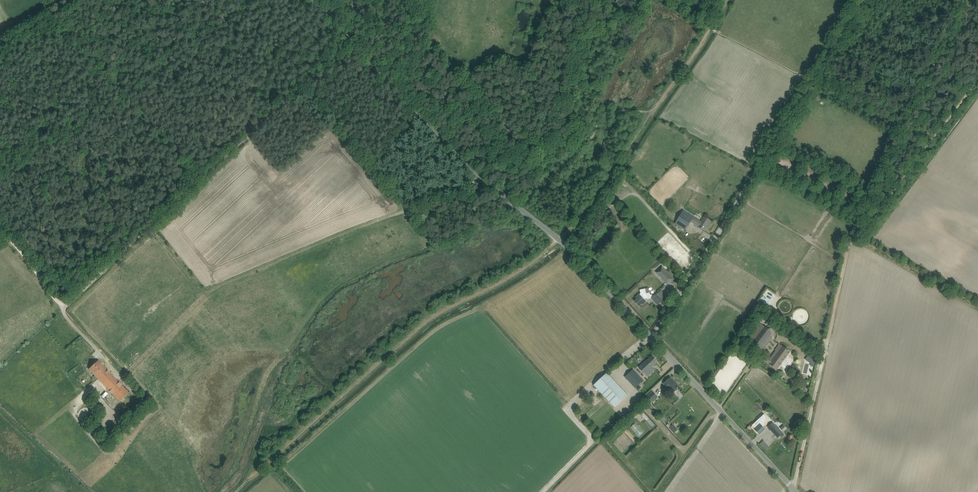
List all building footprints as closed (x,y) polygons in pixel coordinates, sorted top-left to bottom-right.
[(606,210),(614,203),(611,201),(604,208),(606,210)] [(711,221),(707,218),(704,217),(701,222),(693,217),(694,217),(684,210),(675,224),(685,230),(691,222),(698,226),(704,230),(707,225),(708,226),(711,221)] [(659,270),(657,273),(666,282),(668,280),(670,283),(674,279),(662,266),(658,270),(659,270)] [(641,293),(639,295),(636,297),(638,299),(635,301),(639,306),(645,301),(643,299),(644,299),(647,298),(647,299),(651,298),(652,299),(658,305),(662,301),(656,294),(654,295),(651,294),(650,295),(650,292),(646,293),(645,288),(640,290),(641,293)] [(762,350),(772,336),(773,335),(771,334),(772,333),(769,330),(760,324),(748,340),(762,350)] [(768,356),(764,361),(777,370),(781,364),(783,365),(785,365),(788,361),(788,360),(785,358),(790,352),(779,344),(775,350),(770,358),(768,356)] [(645,374),(647,376),(651,373),(654,370),(652,367),(657,362),(652,356),(646,361),(642,364),(639,367),(645,374)] [(89,369),(119,402),(123,398),(129,393),(98,360),(89,369)] [(625,377),(635,388),(643,380),(633,369),(625,377)] [(607,373),(594,385),(615,407),(628,395),(607,373)] [(670,378),(664,384),(666,386),(672,392),(673,393),(679,387),(675,382),(674,383),(670,378)] [(652,392),(645,399),(650,404),(658,397),(652,392)] [(122,409),(131,418),(136,413),(128,404),(122,409)] [(616,409),(624,417),(629,411),(621,404),(616,409)] [(642,411),(639,413),(653,428),(655,426),(642,411)] [(644,426),(636,418),(633,421),(641,429),(644,426)] [(755,430),(759,435),(765,429),(762,427),(765,424),(763,422),(755,430)] [(778,438),(783,433),(773,422),(767,427),(778,438)] [(638,432),(631,424),(628,426),(636,434),(638,432)] [(633,436),(625,428),(623,431),(630,439),(633,436)] [(628,443),(620,434),(617,436),(625,445),(628,443)] [(621,447),(614,439),(611,442),(618,450),(621,447)]
